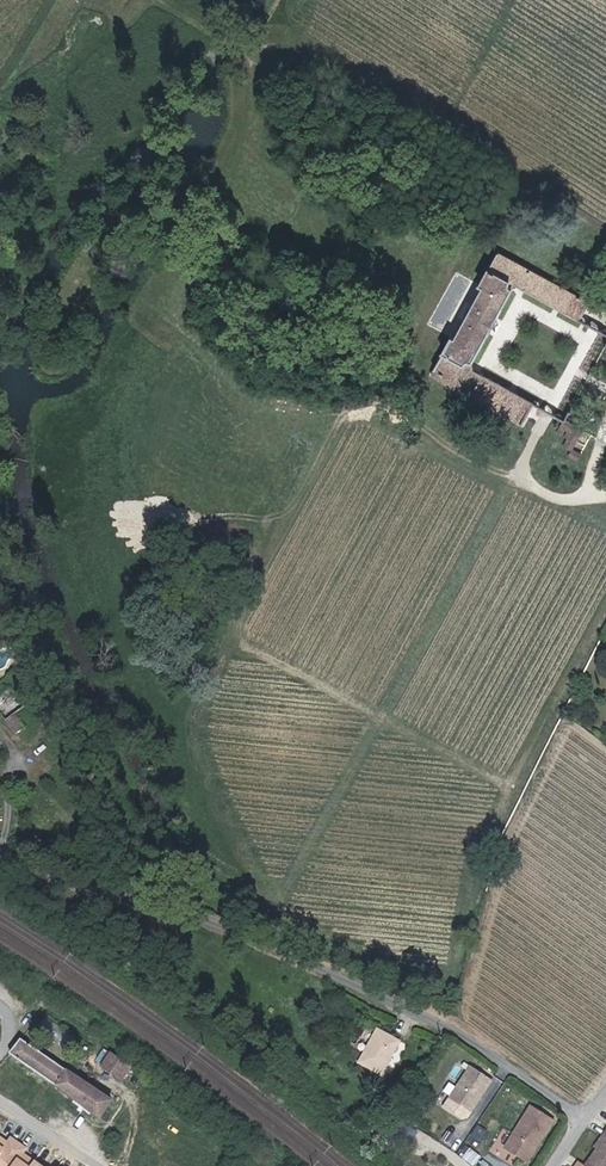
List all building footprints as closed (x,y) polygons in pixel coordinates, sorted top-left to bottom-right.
[(550,278),(497,249),(477,284),(481,287),(455,336),(451,333),(430,372),(466,391),(523,421),(535,398),(475,363),(474,355),(481,343),(513,285),(519,282),(579,314),(588,298),(550,278)] [(562,421),(557,431),(568,436),(564,445),(573,450),(583,430),(562,421)] [(11,693),(0,701),(0,706),(23,733),(36,722),(11,693)] [(405,1032),(384,1019),(364,1051),(386,1065),(405,1032)] [(116,1099),(26,1038),(14,1053),(67,1090),(105,1115),(116,1099)] [(128,1064),(109,1051),(99,1065),(119,1078),(128,1064)] [(497,1071),(476,1056),(454,1089),(475,1103),(497,1071)] [(137,1069),(128,1064),(119,1078),(128,1084),(137,1069)] [(559,1113),(537,1099),(510,1139),(533,1154),(559,1113)] [(33,1163),(0,1138),(0,1165),(31,1165),(33,1163)] [(589,1162),(594,1165),(605,1165),(605,1139),(589,1162)] [(589,1162),(584,1158),(577,1165),(594,1165),(589,1162)]
